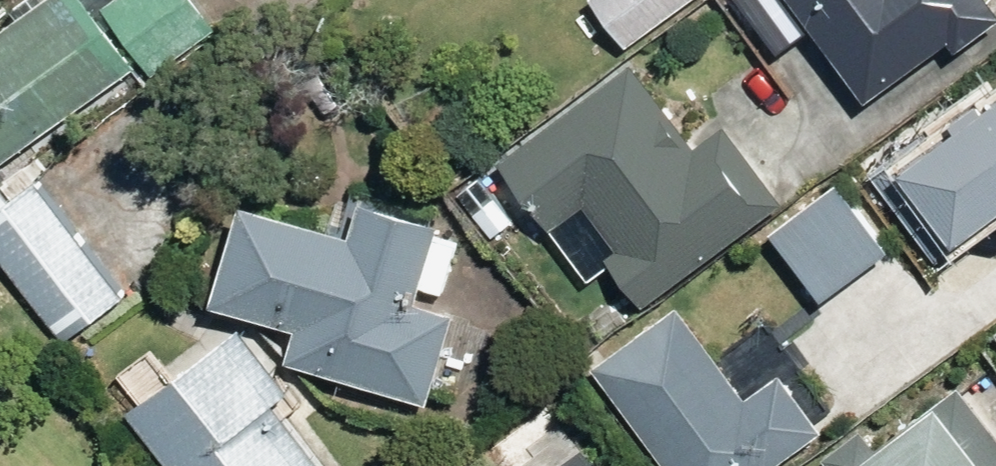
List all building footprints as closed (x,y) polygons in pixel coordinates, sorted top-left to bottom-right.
[(87,0),(39,0),(0,28),(0,164),(136,66),(87,0)] [(153,75),(217,29),(196,0),(106,0),(102,3),(153,75)] [(690,0),(585,0),(582,2),(624,54),(690,0)] [(859,106),(943,45),(952,57),(995,25),(995,7),(991,0),(736,0),(775,53),(805,31),(859,106)] [(608,266),(638,308),(778,205),(720,126),(689,149),(625,61),(487,161),(579,288),(608,266)] [(967,110),(955,95),(858,173),(929,262),(995,208),(995,87),(967,110)] [(64,340),(124,295),(25,165),(0,183),(0,256),(64,340)] [(887,249),(834,179),(760,235),(813,305),(887,249)] [(224,211),(201,309),(289,330),(279,373),(427,407),(448,320),(413,311),(419,287),(448,294),(462,237),(348,211),(341,238),(224,211)] [(579,366),(653,465),(774,465),(822,431),(776,368),(737,396),(668,301),(579,366)] [(106,384),(167,465),(320,465),(280,413),(294,402),(236,324),(164,377),(147,353),(106,384)] [(985,338),(995,352),(995,330),(985,338)] [(945,390),(846,465),(995,465),(995,455),(945,390)] [(573,449),(552,465),(588,465),(573,449)]
